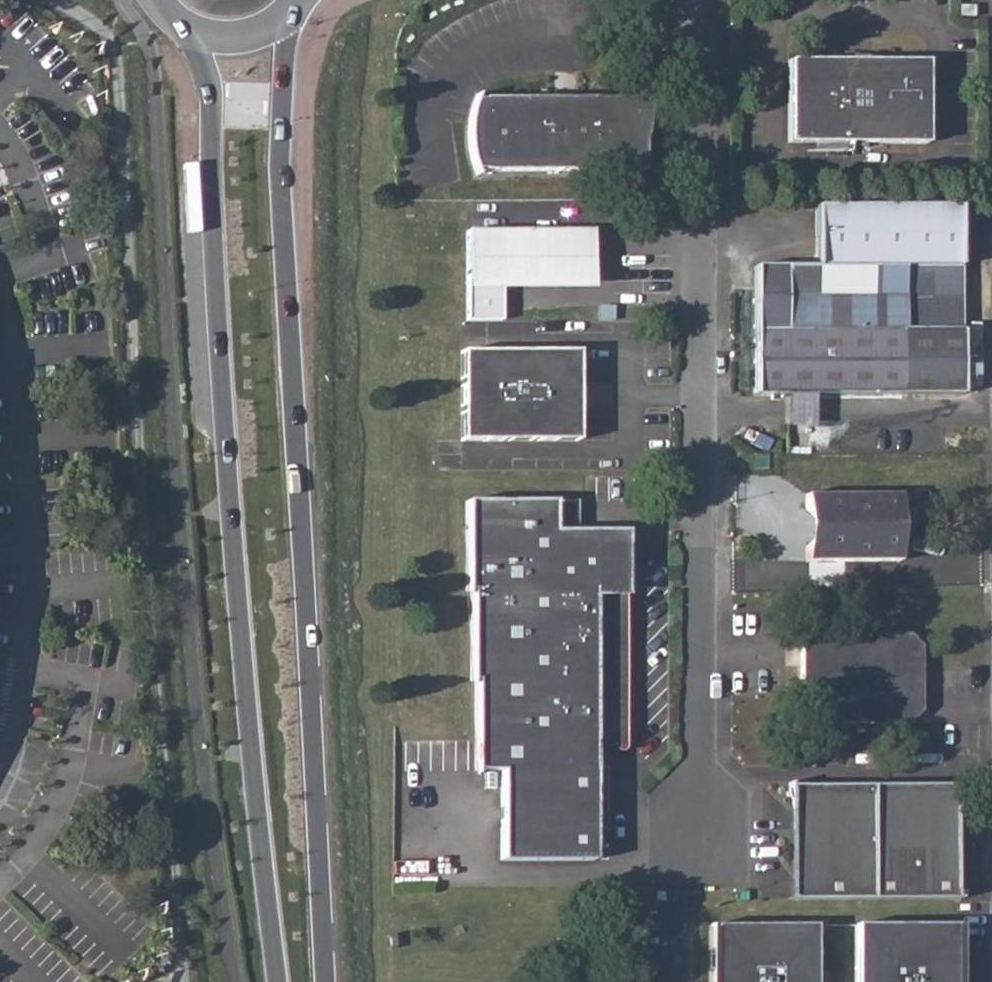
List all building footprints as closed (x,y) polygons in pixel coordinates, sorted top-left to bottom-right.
[(960,17),(972,16),(971,1),(962,0),(960,0),(960,17)] [(793,63),(793,146),(931,148),(931,63),(793,63)] [(467,126),(467,133),(468,143),(469,152),(471,159),(474,165),(477,171),(638,172),(638,102),(545,104),(545,98),(474,98),(470,107),(468,117),(467,126)] [(596,228),(470,227),(471,278),(596,278),(596,228)] [(757,270),(757,329),(961,329),(962,269),(757,270)] [(961,329),(757,329),(757,395),(961,394),(961,329)] [(577,352),(460,350),(459,440),(576,442),(577,352)] [(767,456),(756,456),(755,468),(767,468),(767,456)] [(819,540),(809,548),(808,563),(900,563),(900,495),(808,494),(809,510),(819,519),(819,540)] [(626,620),(625,596),(625,531),(575,531),(576,500),(465,500),(465,592),(469,593),(469,600),(468,618),(468,683),(471,683),(473,772),(497,773),(497,819),(591,820),(592,743),(595,742),(618,736),(616,647),(625,647),(626,620)] [(908,631),(812,631),(800,644),(800,709),(813,721),(908,721),(921,708),(920,643),(908,631)] [(955,782),(794,784),(795,898),(956,896),(955,782)] [(591,820),(497,819),(497,861),(591,862),(591,820)] [(860,920),(860,981),(960,981),(959,919),(860,920)] [(806,924),(716,924),(716,981),(816,981),(815,924),(806,924)]
